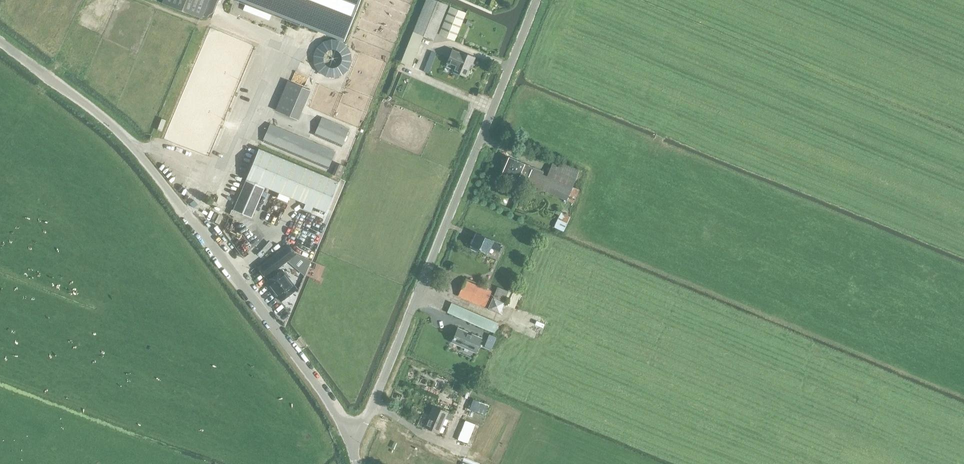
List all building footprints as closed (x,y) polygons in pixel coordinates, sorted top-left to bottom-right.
[(162,2),(202,18),(204,14),(212,17),(218,0),(162,0),(162,2)] [(300,25),(300,24),(344,41),(360,0),(235,0),(300,25)] [(413,31),(412,31),(400,60),(410,64),(422,34),(432,39),(446,4),(435,0),(425,0),(413,31)] [(455,40),(466,12),(450,6),(439,34),(455,40)] [(429,71),(437,51),(432,49),(424,69),(429,71)] [(447,62),(455,65),(453,69),(466,75),(471,63),(472,63),(475,57),(460,50),(459,52),(453,49),(447,62)] [(317,78),(315,83),(312,82),(300,110),(317,117),(329,89),(328,89),(330,83),(317,78)] [(286,79),(275,109),(297,118),(309,88),(286,79)] [(321,118),(315,131),(343,143),(348,130),(321,118)] [(329,166),(336,150),(269,122),(263,138),(329,166)] [(333,197),(326,194),(332,179),(259,148),(246,178),(320,209),(321,205),(329,208),(333,197)] [(509,157),(502,172),(508,175),(505,180),(515,185),(517,179),(563,199),(558,210),(557,209),(555,213),(559,215),(561,212),(564,206),(570,209),(572,202),(574,203),(580,190),(570,185),(573,178),(582,182),(586,172),(552,157),(545,174),(541,172),(541,171),(509,157)] [(332,174),(341,178),(346,166),(337,163),(332,174)] [(252,217),(264,187),(245,179),(232,209),(252,217)] [(563,231),(570,216),(561,212),(555,227),(563,231)] [(496,250),(499,243),(474,232),(468,246),(475,249),(476,246),(485,250),(487,245),(496,250)] [(265,277),(296,254),(288,244),(258,268),(265,277)] [(281,301),(297,289),(282,270),(266,281),(281,301)] [(485,308),(492,292),(465,281),(458,296),(485,308)] [(504,302),(509,292),(498,287),(493,298),(494,298),(489,309),(500,314),(505,303),(504,302)] [(495,333),(494,332),(498,323),(452,303),(448,312),(491,331),(484,345),(492,348),(497,337),(494,336),(495,333)] [(482,339),(460,329),(456,340),(478,350),(482,339)] [(453,415),(449,413),(449,412),(436,406),(428,426),(440,432),(446,418),(451,420),(453,415)] [(469,440),(476,423),(466,418),(458,436),(469,440)]
